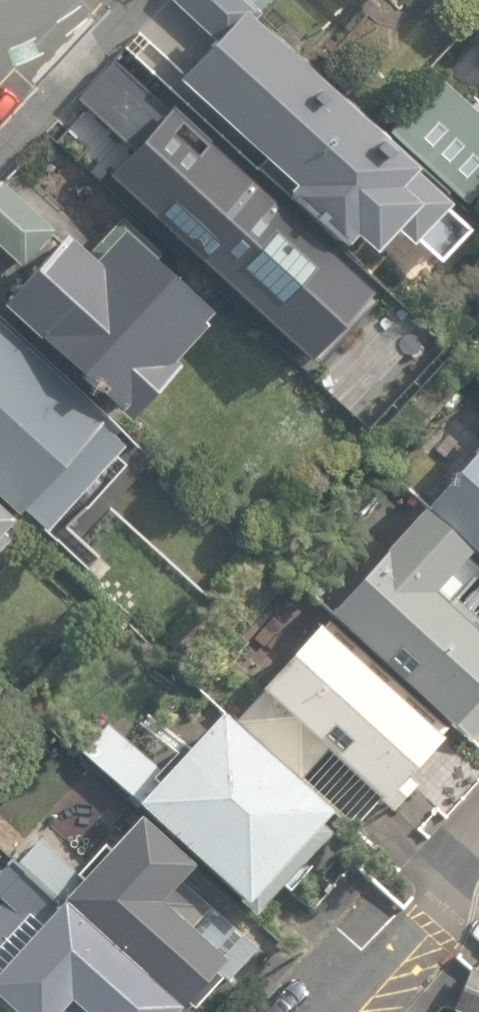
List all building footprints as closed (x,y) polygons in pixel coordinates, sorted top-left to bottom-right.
[(408,239),(463,177),(266,1),(267,0),(172,0),(144,31),(191,73),(174,93),(327,230),(341,243),(408,239)] [(327,230),(174,93),(155,114),(135,96),(84,154),(256,309),(327,230)] [(133,434),(244,311),(131,210),(111,233),(88,211),(73,228),(15,176),(0,193),(0,278),(16,292),(0,309),(0,315),(133,434)] [(22,487),(53,514),(64,525),(83,504),(84,505),(87,507),(90,507),(93,507),(95,506),(98,504),(99,502),(100,499),(101,496),(100,493),(99,492),(98,490),(96,489),(140,440),(133,434),(0,315),(0,467),(22,487)] [(441,507),(478,542),(478,464),(441,507)] [(53,514),(22,487),(0,467),(0,573),(53,514)] [(459,592),(478,569),(478,542),(441,507),(340,619),(471,737),(478,728),(478,611),(459,592)] [(332,612),(257,697),(321,754),(395,821),(471,737),(340,619),(332,612)] [(257,697),(239,681),(168,761),(121,719),(91,753),(155,810),(158,807),(271,909),(357,812),(308,769),(321,754),(257,697)] [(212,1006),(251,963),(207,924),(225,905),(199,882),(213,867),(155,814),(133,838),(123,829),(84,872),(97,883),(87,894),(212,1006)] [(21,1011),(207,1011),(212,1006),(87,894),(0,991),(0,994),(21,1011)] [(0,994),(0,1011),(21,1011),(0,994)]
